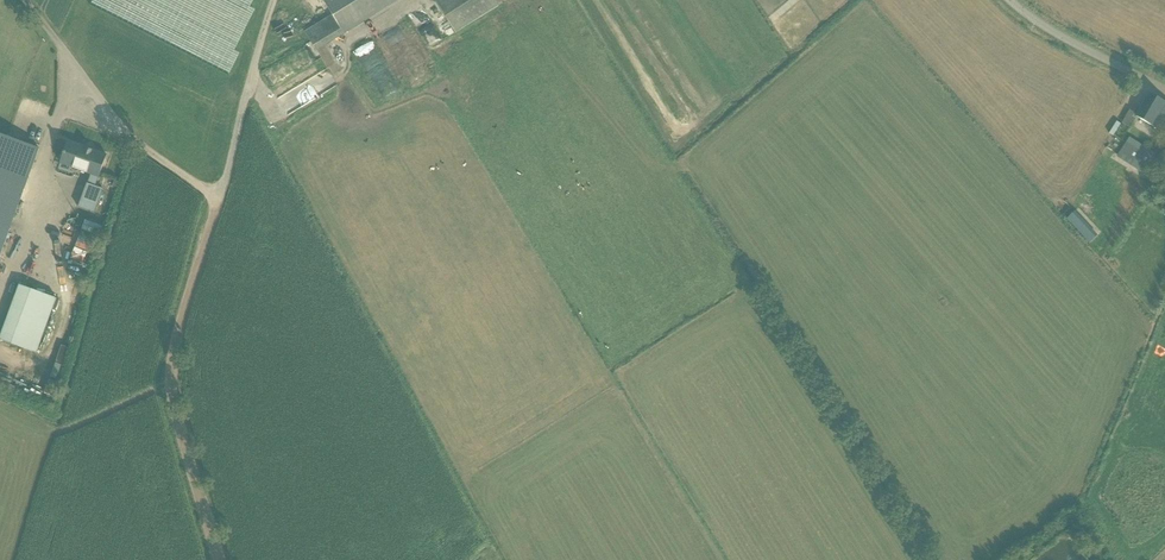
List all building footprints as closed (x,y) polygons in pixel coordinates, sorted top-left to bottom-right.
[(332,15),(305,32),(311,42),(317,51),(400,0),(323,0),(332,15)] [(455,33),(499,6),(495,0),(435,0),(455,33)] [(402,19),(424,7),(420,1),(357,35),(363,47),(388,34),(402,60),(419,51),(402,19)] [(317,55),(275,73),(281,86),(322,68),(317,55)] [(393,103),(410,95),(399,72),(382,81),(393,103)] [(1149,93),(1136,116),(1161,131),(1164,124),(1164,102),(1149,93)] [(1137,114),(1129,109),(1121,122),(1129,127),(1137,114)] [(39,149),(0,134),(0,257),(39,149)] [(1150,172),(1160,156),(1129,137),(1117,156),(1146,176),(1153,180),(1156,176),(1150,172)] [(60,163),(91,174),(88,184),(87,183),(78,208),(94,213),(103,189),(95,186),(98,177),(99,177),(107,155),(92,150),(91,151),(86,149),(87,148),(68,141),(60,163)] [(1072,213),(1067,218),(1090,243),(1095,237),(1072,213)] [(83,244),(79,258),(94,263),(99,249),(83,244)] [(78,261),(76,266),(90,271),(92,265),(78,261)] [(57,297),(19,283),(0,337),(0,338),(37,351),(57,297)] [(33,372),(39,361),(27,355),(21,366),(33,372)]
